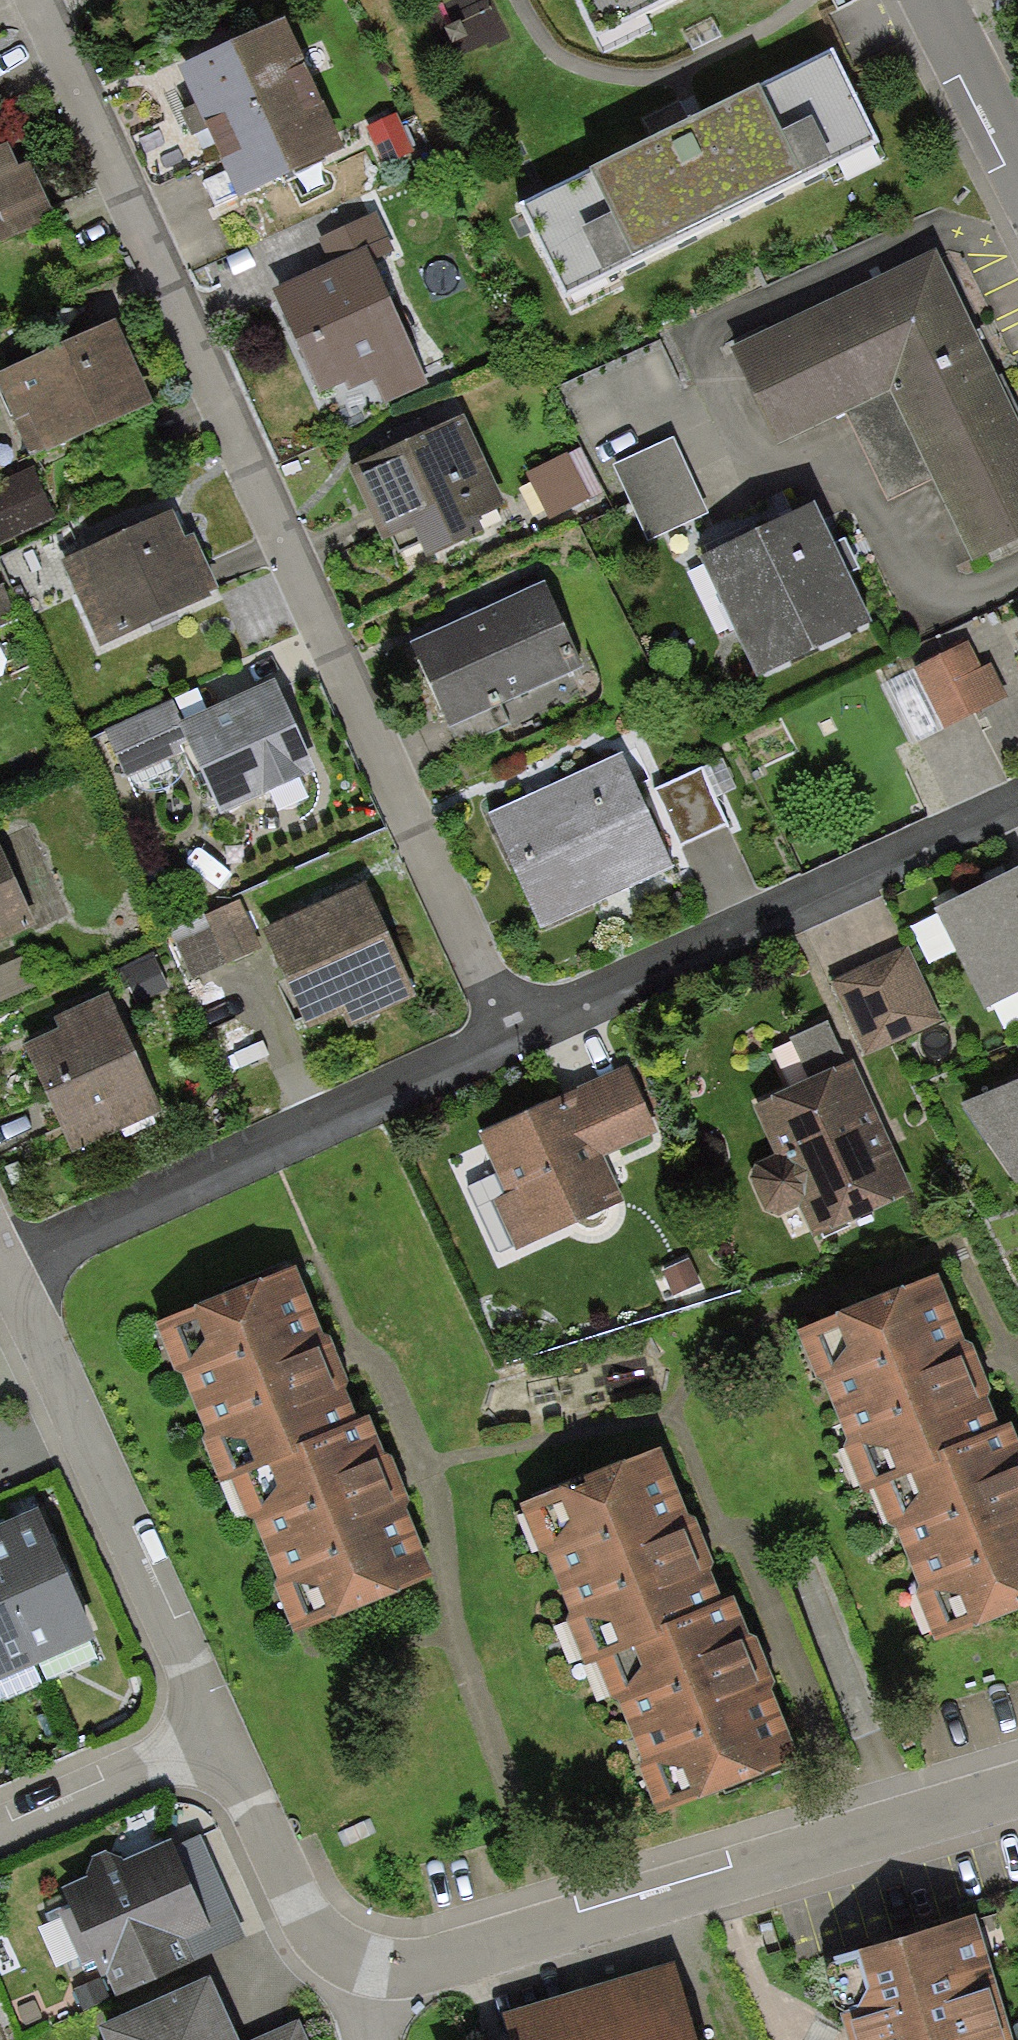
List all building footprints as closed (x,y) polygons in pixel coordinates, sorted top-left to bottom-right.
[(595,41),(678,0),(575,0),(595,41)] [(344,151),(285,22),(179,69),(238,199),(344,151)] [(517,207),(565,304),(880,148),(832,52),(690,121),(681,103),(642,122),(651,141),(517,207)] [(397,114),(366,128),(384,165),(414,151),(397,114)] [(57,220),(31,163),(19,168),(9,144),(0,148),(0,246),(57,220)] [(330,264),(272,292),(320,394),(345,383),(349,392),(418,360),(372,263),(395,251),(377,212),(318,240),(330,264)] [(1017,444),(1017,424),(935,252),(732,350),(779,448),(846,416),(890,506),(933,485),(1017,444)] [(116,321),(0,374),(0,393),(3,400),(31,460),(154,404),(116,321)] [(506,507),(463,416),(348,470),(383,543),(413,530),(427,560),(483,533),(477,520),(506,507)] [(674,439),(614,466),(649,543),(709,515),(674,439)] [(933,485),(972,565),(1017,543),(1017,444),(933,485)] [(589,500),(567,455),(526,475),(548,519),(589,500)] [(57,520),(32,465),(0,479),(0,546),(57,520)] [(814,507),(699,562),(757,680),(872,625),(814,507)] [(174,512),(61,562),(99,649),(212,599),(209,594),(219,590),(194,535),(186,539),(174,512)] [(17,621),(0,582),(0,628),(17,621)] [(449,729),(582,670),(545,584),(411,643),(449,729)] [(981,668),(969,642),(912,670),(941,731),(1007,699),(990,664),(981,668)] [(184,722),(179,725),(189,745),(182,748),(184,753),(200,788),(207,785),(221,816),(316,772),(275,681),(184,722)] [(184,722),(173,701),(104,733),(126,780),(184,753),(182,748),(189,745),(179,725),(184,722)] [(487,815),(539,929),(674,868),(622,754),(487,815)] [(703,769),(653,791),(680,850),(729,828),(703,769)] [(36,927),(0,847),(0,943),(36,927)] [(935,913),(985,1014),(1017,998),(1017,872),(935,913)] [(365,886),(263,932),(309,1032),(343,1016),(349,1028),(417,997),(365,886)] [(262,949),(239,902),(204,918),(209,929),(176,945),(193,980),(227,964),(228,965),(262,949)] [(908,947),(831,982),(865,1058),(942,1022),(908,947)] [(169,988),(151,953),(118,969),(136,1004),(169,988)] [(60,1031),(24,1047),(72,1154),(161,1115),(109,996),(55,1019),(60,1031)] [(811,1083),(848,1066),(828,1022),(791,1039),(811,1083)] [(912,1196),(853,1064),(848,1066),(811,1083),(754,1108),(776,1155),(756,1166),(750,1180),(764,1211),(782,1217),(799,1208),(813,1239),(912,1196)] [(575,1090),(576,1093),(605,1158),(658,1134),(628,1066),(575,1090)] [(1015,1187),(1017,1186),(1017,1085),(962,1109),(1015,1187)] [(576,1093),(480,1136),(507,1196),(494,1202),(516,1251),(625,1202),(605,1158),(576,1093)] [(700,1287),(690,1262),(663,1273),(673,1298),(700,1287)] [(357,1425),(295,1270),(155,1325),(175,1375),(180,1373),(205,1435),(200,1437),(221,1489),(231,1485),(298,1459),(294,1450),(357,1425)] [(1000,1432),(936,1278),(798,1335),(818,1382),(822,1381),(848,1443),(842,1446),(864,1499),(874,1494),(941,1468),(936,1456),(1000,1432)] [(368,1420),(357,1425),(294,1450),(298,1459),(231,1485),(245,1520),(251,1518),(278,1585),(272,1587),(292,1638),(434,1581),(368,1420)] [(1000,1432),(936,1456),(941,1468),(874,1494),(888,1530),(895,1528),(919,1591),(914,1593),(935,1646),(1017,1613),(1017,1443),(1012,1427),(1000,1432)] [(661,1452),(520,1507),(540,1558),(545,1555),(569,1616),(565,1617),(587,1672),(598,1667),(664,1642),(660,1631),(722,1607),(661,1452)] [(39,1667),(94,1642),(36,1512),(0,1528),(0,1583),(39,1667)] [(39,1667),(0,1583),(0,1685),(39,1667)] [(735,1602),(722,1607),(660,1631),(664,1642),(598,1667),(611,1702),(616,1700),(641,1764),(637,1765),(658,1818),(799,1763),(735,1602)] [(206,1922),(170,1843),(124,1864),(106,1854),(92,1859),(87,1880),(61,1892),(101,1981),(106,1978),(116,2000),(248,1941),(234,1910),(206,1922)] [(976,1918),(830,1963),(826,1975),(845,2039),(1013,2039),(976,1918)] [(676,1965),(502,2016),(509,2039),(698,2039),(676,1965)] [(96,2031),(100,2039),(237,2039),(210,1980),(96,2031)] [(254,2039),(312,2039),(302,2018),(254,2039)]
